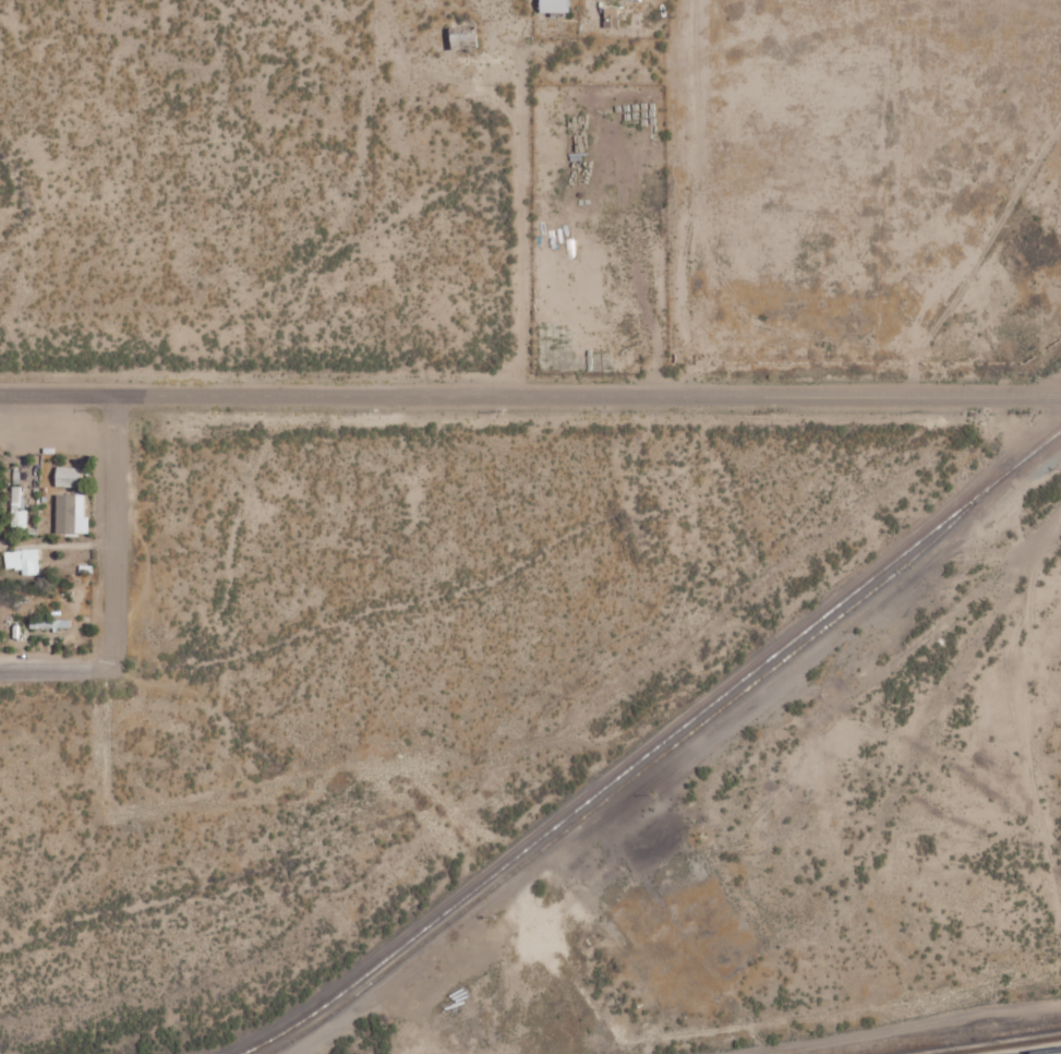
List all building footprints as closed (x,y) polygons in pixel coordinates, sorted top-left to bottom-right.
[(539,13),(569,12),(569,0),(539,0),(539,13)] [(618,28),(618,8),(605,8),(605,28),(618,28)] [(82,467),(56,466),(55,486),(81,487),(82,467)] [(12,527),(26,527),(27,498),(21,497),(21,486),(12,486),(12,527)] [(56,532),(76,533),(76,517),(84,517),(85,494),(57,493),(56,532)] [(39,549),(4,550),(5,569),(22,568),(22,575),(40,574),(39,549)]
